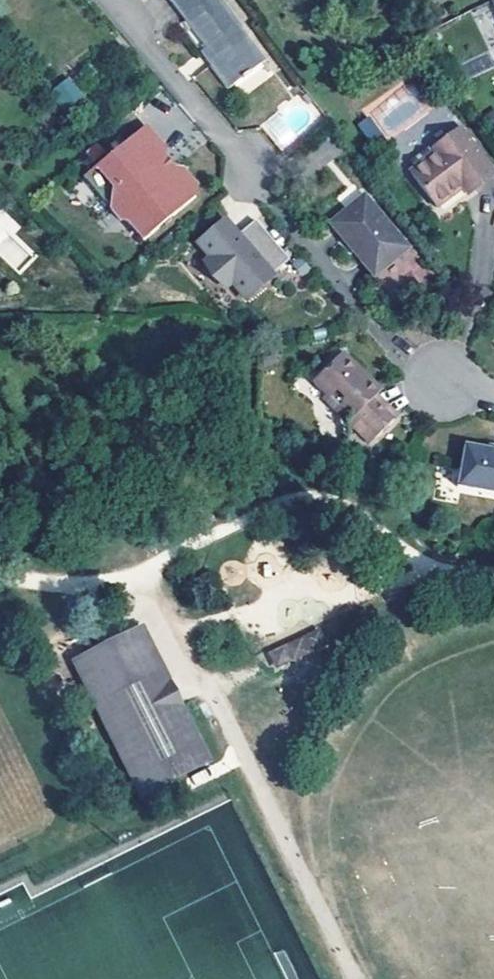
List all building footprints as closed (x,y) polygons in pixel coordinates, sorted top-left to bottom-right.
[(258,70),(246,53),(252,49),(214,0),(165,0),(215,66),(209,70),(227,93),(241,83),(243,85),(251,79),(249,77),(258,70)] [(465,14),(491,69),(493,67),(493,1),(465,14)] [(246,53),(258,70),(264,65),(252,49),(246,53)] [(50,87),(58,107),(82,98),(73,78),(50,87)] [(145,131),(96,173),(113,194),(112,215),(121,225),(128,226),(144,244),(195,200),(196,191),(183,174),(174,174),(163,161),(164,152),(145,131)] [(462,193),(470,187),(475,193),(493,178),(459,133),(434,151),(437,156),(410,176),(437,211),(462,193)] [(113,194),(96,173),(85,183),(112,215),(113,194)] [(467,199),(475,193),(470,187),(462,193),(467,199)] [(406,253),(363,201),(330,227),(374,280),(406,253)] [(14,232),(20,226),(1,207),(0,208),(0,257),(18,275),(38,255),(14,232)] [(290,265),(257,225),(239,240),(227,227),(201,249),(212,262),(207,267),(214,282),(227,292),(233,287),(246,302),(290,265)] [(348,354),(317,382),(330,396),(342,409),(338,413),(370,448),(398,421),(381,404),(377,400),(385,392),(348,354)] [(342,409),(330,396),(326,400),(338,413),(342,409)] [(485,452),(462,448),(454,491),(493,498),(493,454),(485,452)] [(266,655),(276,673),(327,643),(316,626),(266,655)] [(128,635),(62,668),(132,803),(197,769),(128,635)]
